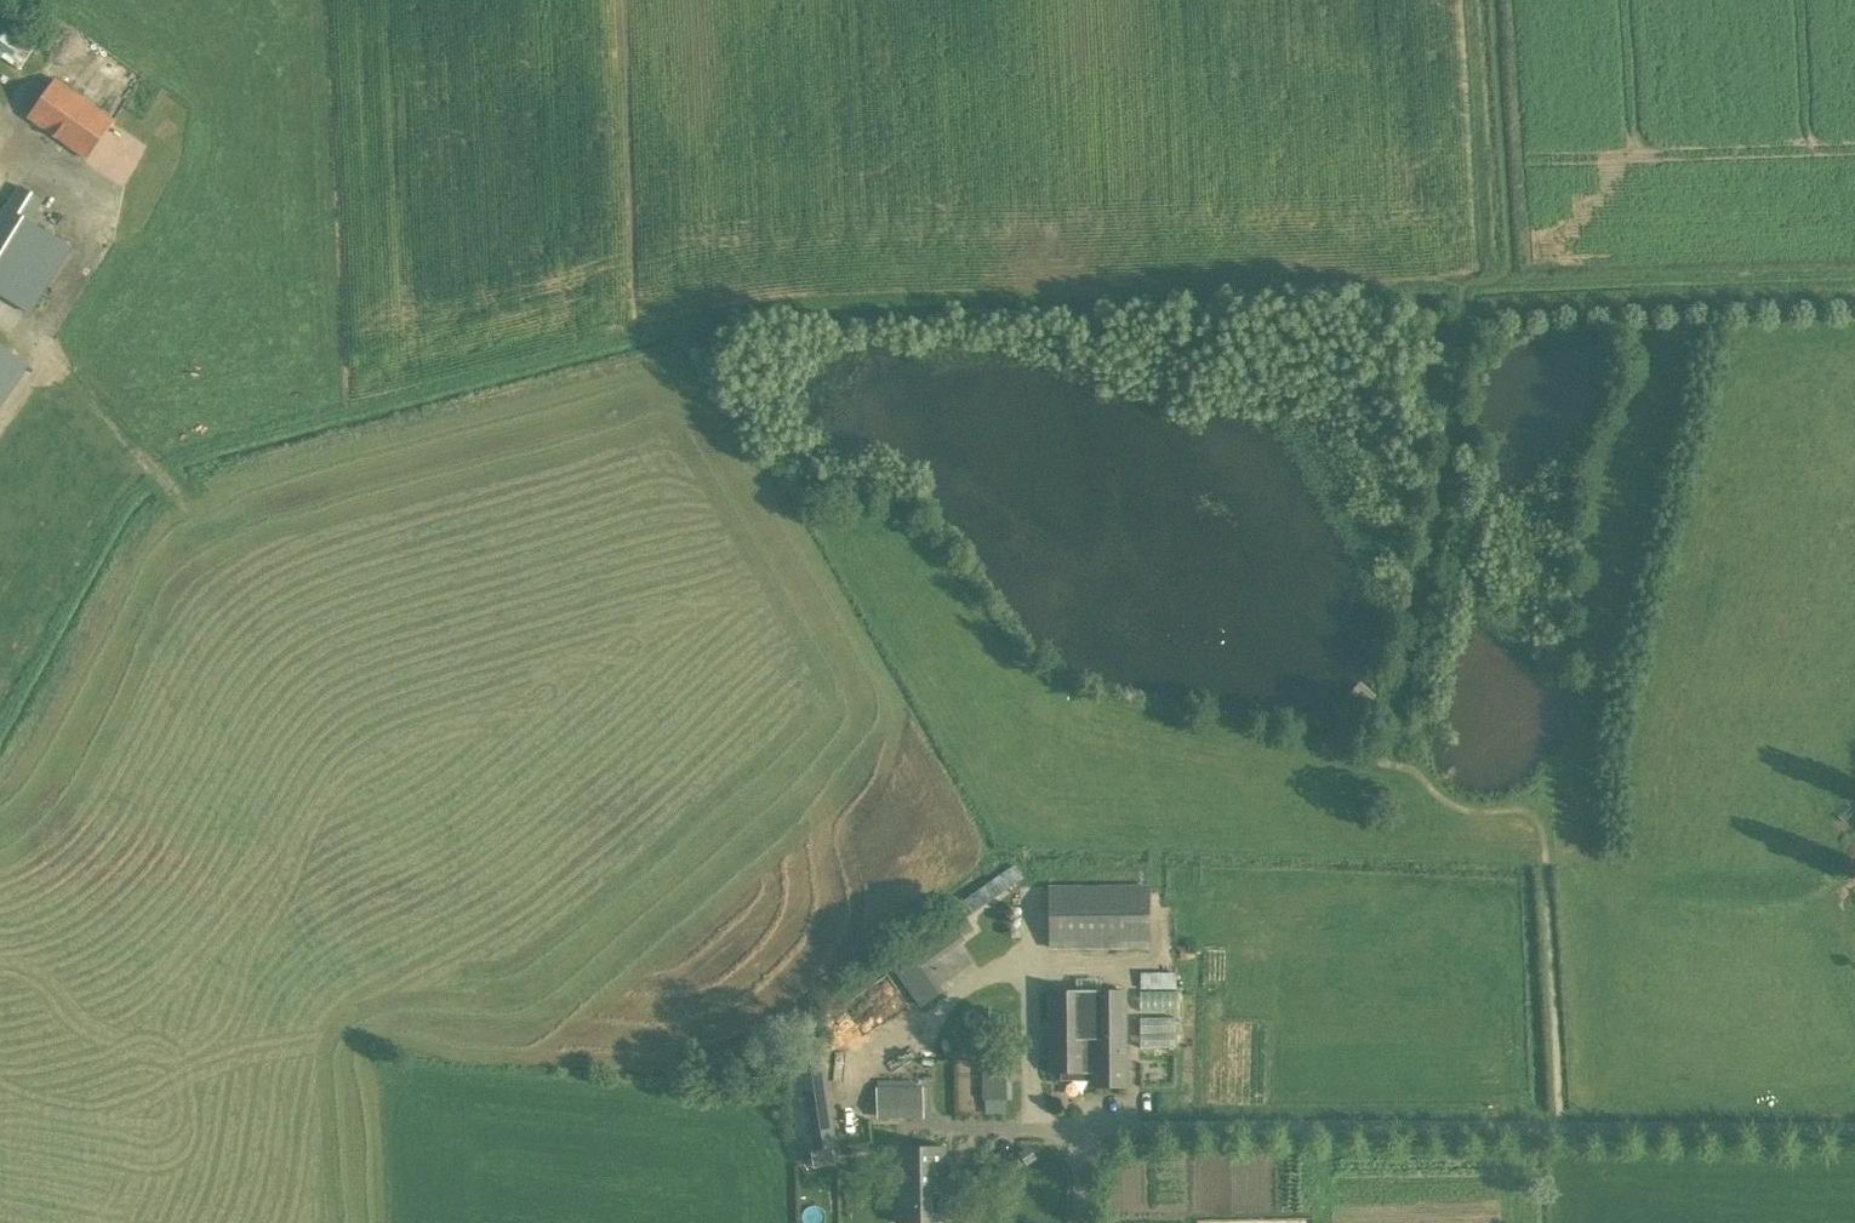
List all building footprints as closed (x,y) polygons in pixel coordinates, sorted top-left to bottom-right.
[(42,36),(14,18),(15,16),(0,7),(0,59),(1,57),(20,69),(42,36)] [(87,159),(115,119),(56,77),(27,118),(87,159)] [(70,247),(30,222),(43,201),(19,186),(0,216),(0,295),(28,313),(70,247)] [(30,365),(0,344),(0,408),(30,365)] [(1361,681),(1348,695),(1363,707),(1374,693),(1361,681)] [(937,992),(919,963),(973,930),(963,913),(1022,877),(1016,867),(879,950),(914,1006),(937,992)] [(1050,947),(1147,947),(1147,887),(1049,888),(1050,947)] [(1174,1046),(1175,970),(1139,970),(1138,1046),(1174,1046)] [(1124,1087),(1123,990),(1050,991),(1051,1073),(1093,1073),(1093,1088),(1124,1087)] [(799,1153),(834,1147),(819,1051),(784,1056),(799,1153)] [(983,1099),(1005,1099),(1005,1054),(982,1054),(983,1099)] [(911,1086),(911,1079),(878,1080),(878,1087),(877,1087),(877,1117),(922,1117),(922,1086),(911,1086)] [(895,1187),(898,1187),(943,1188),(945,1188),(945,1150),(895,1150),(895,1187)] [(943,1188),(898,1187),(899,1222),(943,1222),(943,1188)]
